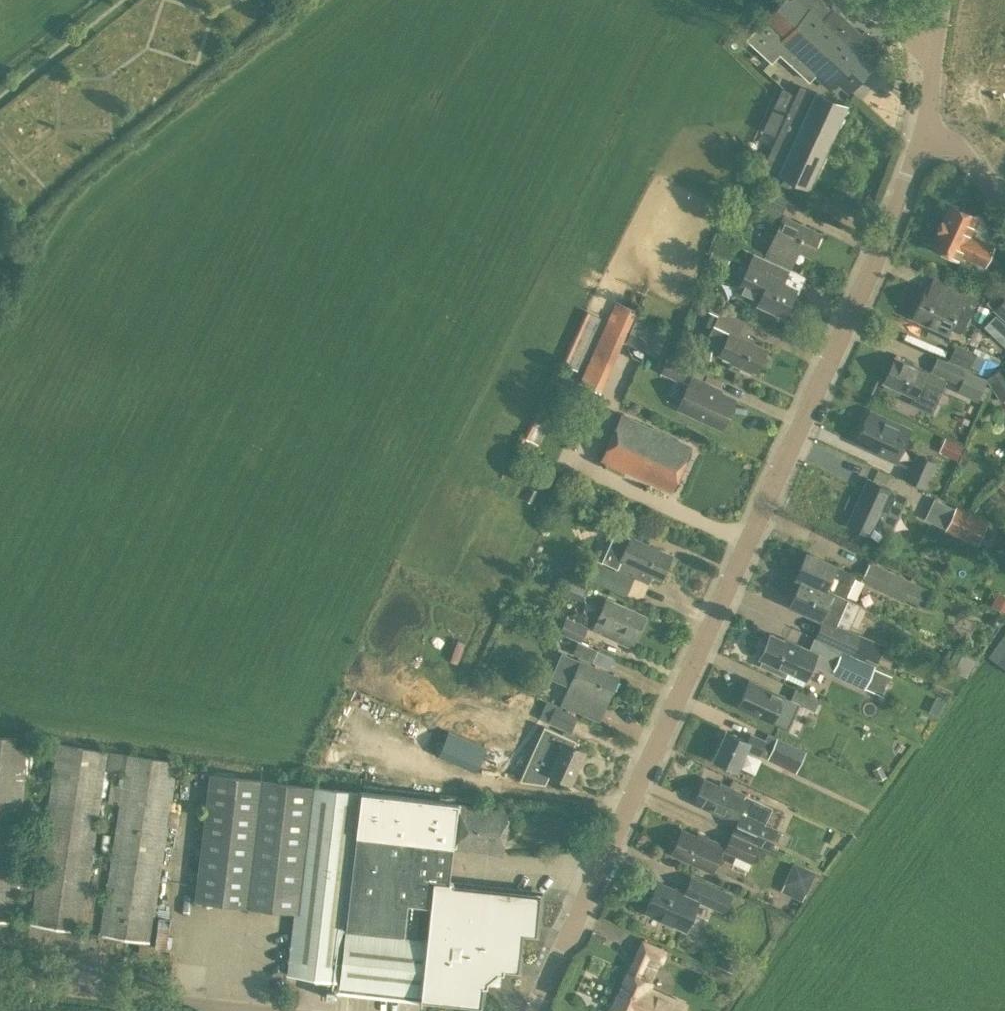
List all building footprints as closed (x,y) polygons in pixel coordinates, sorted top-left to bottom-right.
[(815,74),(830,87),(836,80),(848,91),(874,63),(853,44),(850,47),(822,21),(832,10),(822,0),(783,0),(747,39),(771,61),(779,53),(809,80),(815,74)] [(846,105),(815,91),(800,84),(794,95),(782,88),(762,130),(776,136),(762,165),(778,173),(784,175),(780,184),(798,191),(801,183),(809,187),(846,105)] [(994,246),(968,235),(977,217),(949,204),(930,245),(958,258),(960,255),(984,266),(994,246)] [(783,216),(773,240),(765,256),(791,268),(798,251),(810,257),(820,233),(783,216)] [(792,293),(792,292),(795,285),(784,280),(789,269),(752,252),(732,295),(756,306),(758,303),(782,314),(792,293)] [(951,284),(945,297),(924,288),(911,317),(949,333),(960,307),(971,311),(979,297),(951,284)] [(993,309),(1004,320),(1004,297),(993,309)] [(615,301),(579,383),(600,392),(636,310),(615,301)] [(754,340),(739,333),(746,318),(712,303),(708,311),(718,315),(706,340),(722,349),(720,355),(733,361),(731,364),(751,373),(753,369),(756,371),(766,350),(752,344),(754,340)] [(624,342),(656,357),(668,331),(636,316),(624,342)] [(976,352),(955,343),(948,360),(969,369),(976,352)] [(659,372),(681,382),(690,363),(668,353),(659,372)] [(946,380),(927,371),(893,356),(882,382),(885,383),(883,388),(899,395),(901,391),(912,396),(909,403),(931,413),(946,380)] [(931,371),(947,377),(952,365),(936,358),(931,371)] [(1002,364),(984,375),(992,387),(976,417),(985,421),(997,396),(1002,402),(1004,400),(1004,369),(1002,364)] [(977,401),(987,380),(969,372),(966,371),(960,383),(956,391),(977,401)] [(690,379),(677,408),(721,428),(734,399),(690,379)] [(855,443),(895,462),(910,429),(870,410),(855,443)] [(621,414),(601,459),(671,490),(691,446),(621,414)] [(939,451),(957,459),(965,442),(946,434),(939,451)] [(915,452),(903,479),(925,489),(931,476),(946,483),(952,470),(915,452)] [(996,483),(1004,492),(1004,475),(996,483)] [(907,496),(889,488),(869,479),(848,525),(868,534),(879,511),(897,519),(907,496)] [(527,487),(522,499),(534,504),(539,492),(527,487)] [(962,511),(937,499),(926,521),(951,533),(962,511)] [(672,555),(632,537),(634,534),(614,525),(598,559),(614,567),(613,570),(592,560),(583,577),(626,596),(635,577),(648,583),(652,575),(661,579),(672,555)] [(806,552),(795,576),(847,601),(848,599),(845,598),(856,574),(835,565),(806,552)] [(929,589),(870,561),(861,582),(901,601),(903,597),(921,605),(929,589)] [(847,601),(795,576),(795,577),(800,579),(789,605),(819,618),(819,620),(821,621),(814,638),(866,660),(875,642),(858,634),(836,624),(847,601)] [(606,599),(593,628),(631,645),(644,616),(606,599)] [(558,632),(580,642),(587,626),(565,616),(558,632)] [(987,655),(1004,668),(1004,630),(987,655)] [(818,653),(799,645),(784,638),(784,639),(769,633),(758,658),(806,680),(818,653)] [(572,654),(591,662),(596,649),(577,641),(572,654)] [(945,666),(967,677),(976,660),(954,649),(945,666)] [(830,674),(862,689),(863,687),(882,695),(891,676),(873,668),(875,665),(841,650),(830,674)] [(579,662),(570,685),(562,704),(599,720),(607,701),(617,678),(579,662)] [(789,699),(783,696),(748,680),(737,705),(771,721),(770,724),(789,731),(800,704),(814,710),(819,698),(794,687),(789,699)] [(548,721),(570,732),(578,717),(555,706),(548,721)] [(472,769),(487,732),(470,725),(454,762),(472,769)] [(585,751),(565,742),(568,736),(550,727),(541,744),(557,751),(548,772),(571,783),(585,751)] [(749,732),(746,740),(725,730),(712,759),(737,769),(745,750),(758,756),(758,754),(795,773),(805,751),(768,732),(764,740),(749,732)] [(14,923),(27,738),(0,737),(0,922),(14,923)] [(99,935),(149,943),(177,761),(128,754),(128,753),(107,750),(107,751),(57,743),(30,924),(81,932),(104,770),(124,773),(99,935)] [(297,912),(312,786),(210,775),(195,900),(294,911),(297,912)] [(772,807),(747,795),(719,783),(718,785),(703,779),(692,802),(735,821),(731,831),(759,844),(759,845),(768,849),(778,828),(765,822),(772,807)] [(360,791),(360,792),(312,786),(297,912),(294,911),(288,962),(287,975),(339,981),(338,986),(481,1002),(485,967),(504,970),(505,965),(518,967),(523,929),(536,931),(541,892),(449,881),(458,802),(360,791)] [(508,810),(458,804),(453,849),(503,855),(508,810)] [(731,831),(725,845),(697,833),(696,836),(680,829),(670,852),(713,872),(722,850),(749,862),(759,845),(759,844),(731,831)] [(803,899),(815,868),(792,859),(780,890),(803,899)] [(685,930),(698,901),(682,893),(657,882),(644,911),(685,930)] [(733,894),(710,884),(702,903),(724,914),(733,894)] [(626,972),(612,1005),(625,1010),(683,1010),(687,1004),(649,987),(651,982),(659,964),(661,965),(667,949),(641,938),(633,957),(626,972)]
